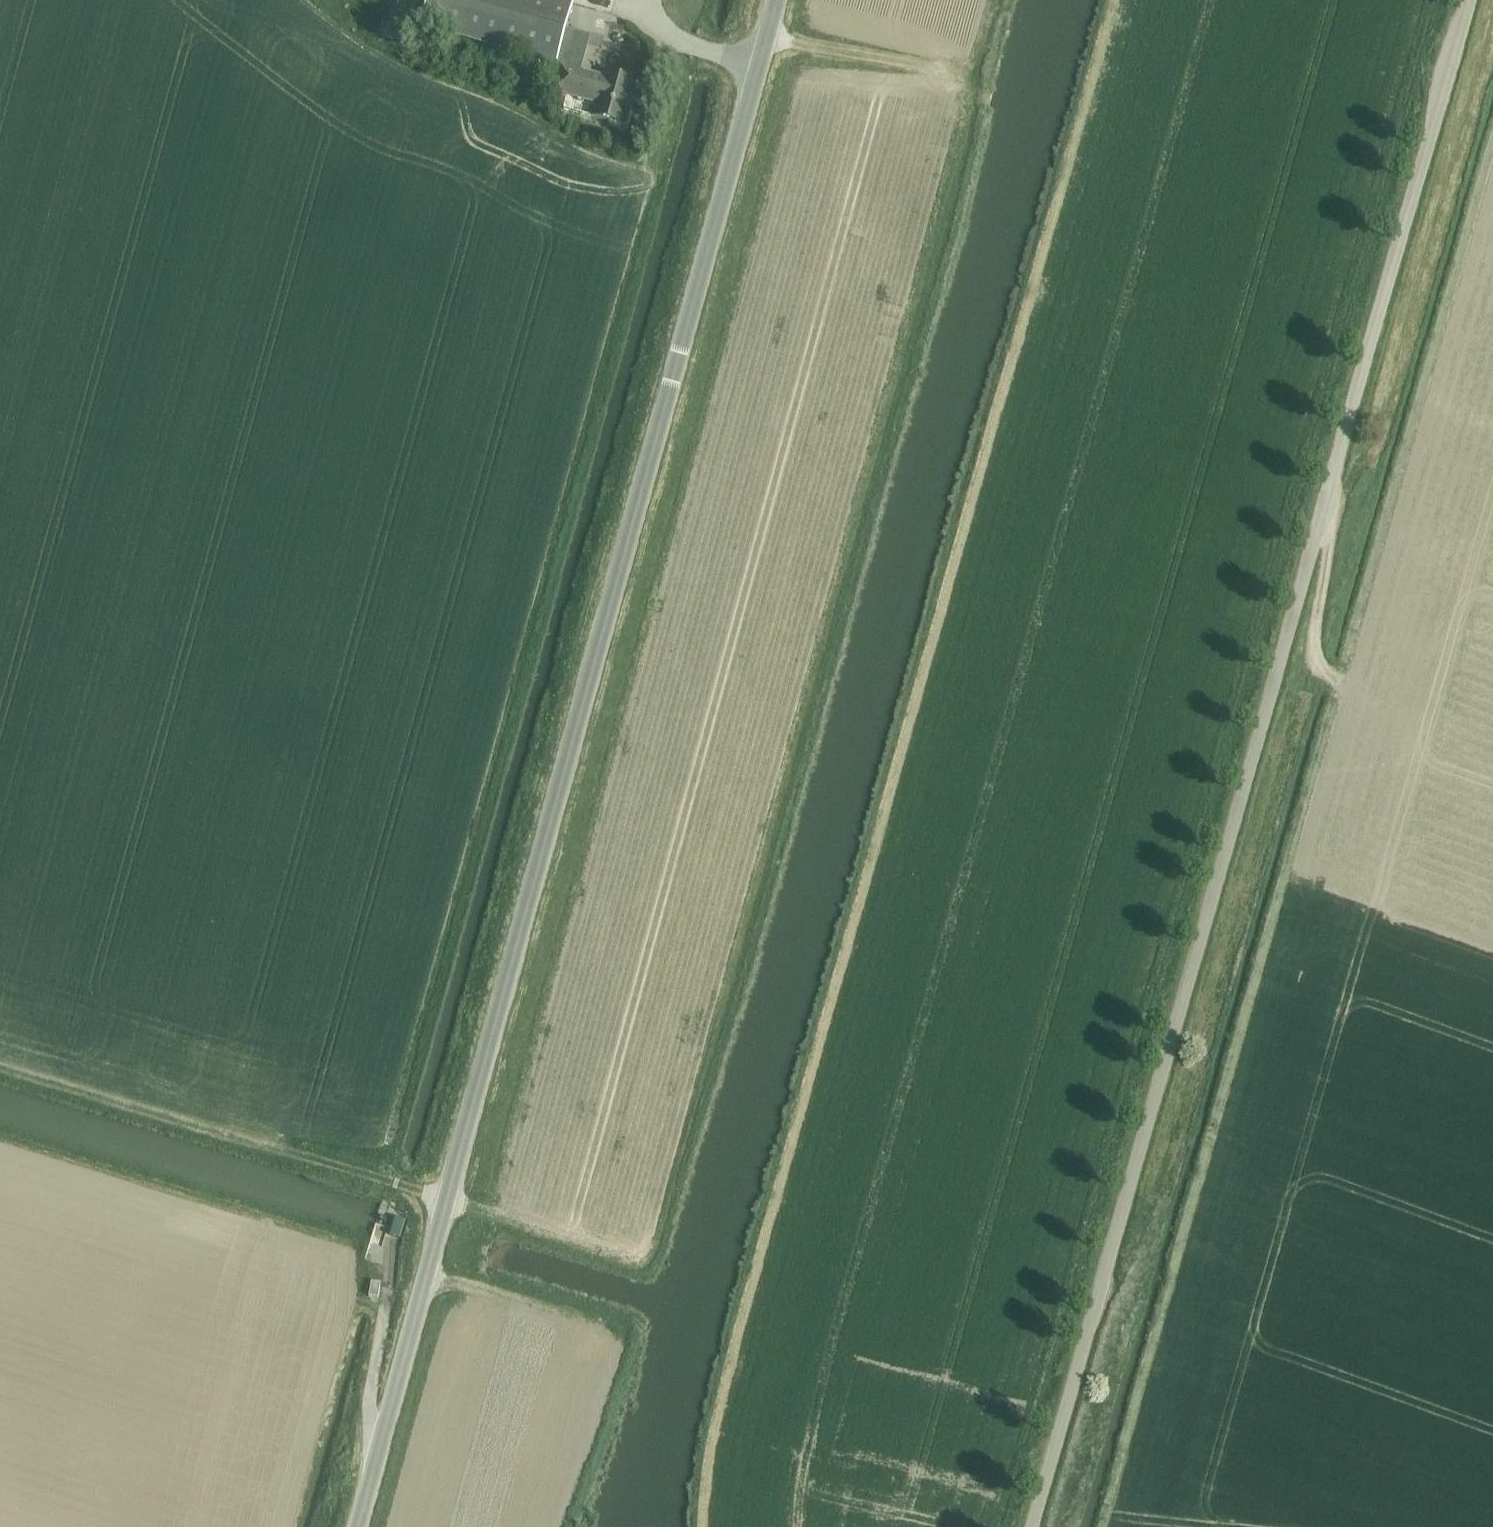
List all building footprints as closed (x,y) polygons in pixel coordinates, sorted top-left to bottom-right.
[(556,66),(573,4),(558,0),(429,0),(421,29),(556,66)] [(610,20),(612,9),(596,7),(595,18),(610,20)] [(571,97),(581,100),(582,97),(597,101),(592,118),(624,127),(636,84),(615,79),(614,83),(587,75),(585,81),(576,79),(571,97)] [(400,1209),(382,1204),(377,1219),(376,1224),(388,1228),(386,1236),(401,1241),(408,1219),(398,1215),(400,1209)] [(380,1284),(370,1284),(370,1297),(380,1297),(380,1284)]
